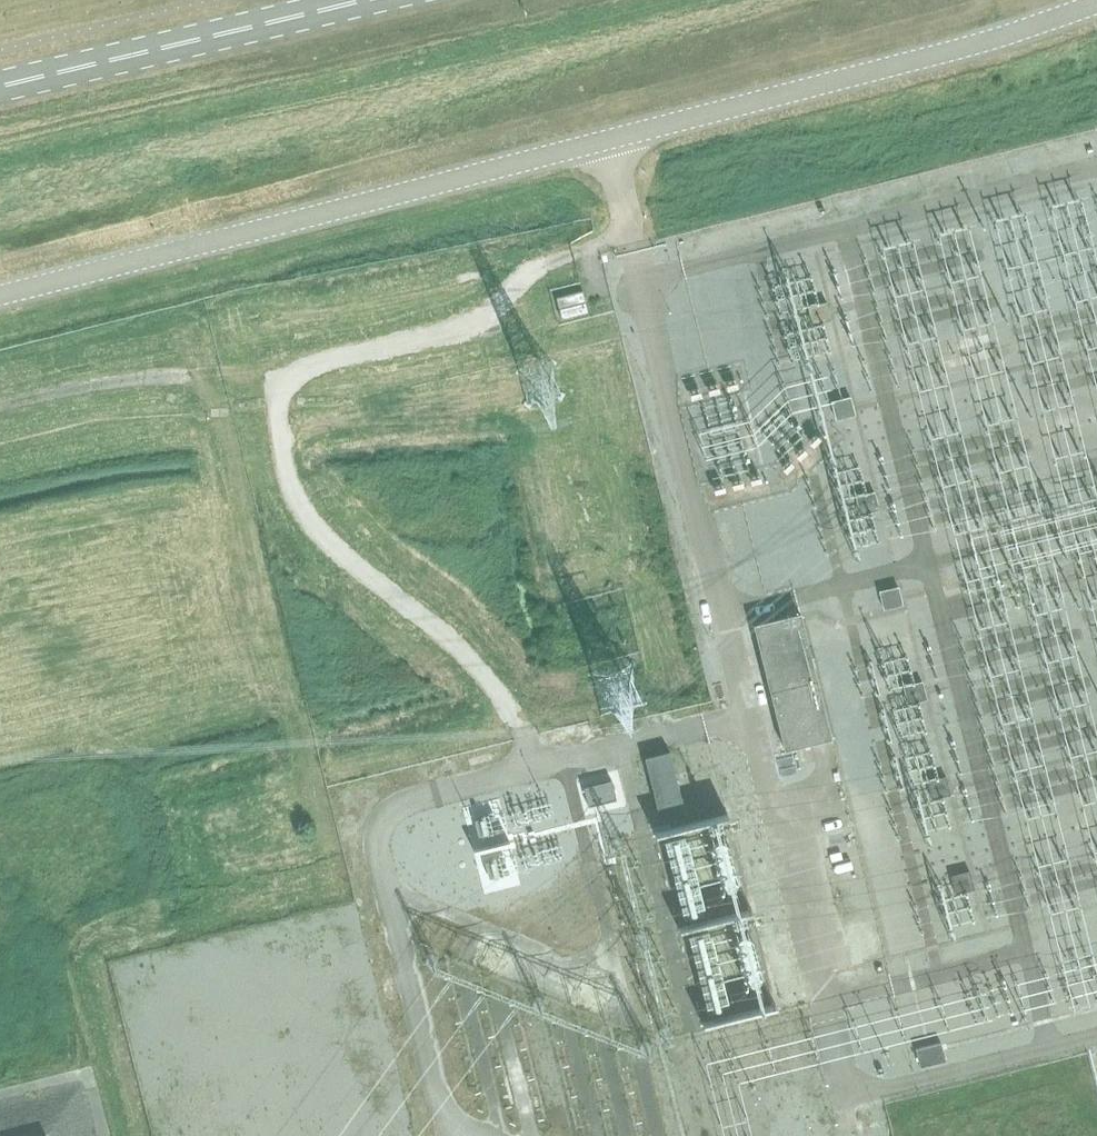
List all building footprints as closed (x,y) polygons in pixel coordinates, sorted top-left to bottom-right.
[(588,311),(585,302),(582,290),(555,296),(561,318),(588,311)] [(830,318),(826,301),(807,305),(812,323),(830,318)] [(854,413),(850,396),(831,400),(836,418),(854,413)] [(878,508),(874,491),(855,495),(860,513),(878,508)] [(902,603),(898,586),(879,590),(883,608),(902,603)] [(799,612),(753,623),(783,748),(830,736),(799,612)] [(926,698),(922,680),(903,685),(907,703),(926,698)] [(670,739),(682,781),(690,778),(678,736),(670,739)] [(669,751),(645,757),(657,807),(681,801),(669,751)] [(950,793),(945,775),(927,780),(931,798),(950,793)] [(611,779),(583,786),(588,805),(616,799),(611,779)] [(974,888),(969,870),(950,875),(955,893),(974,888)] [(945,1060),(944,1054),(943,1049),(940,1041),(915,1047),(920,1066),(945,1060)] [(827,1080),(798,1088),(802,1102),(831,1094),(827,1080)]
